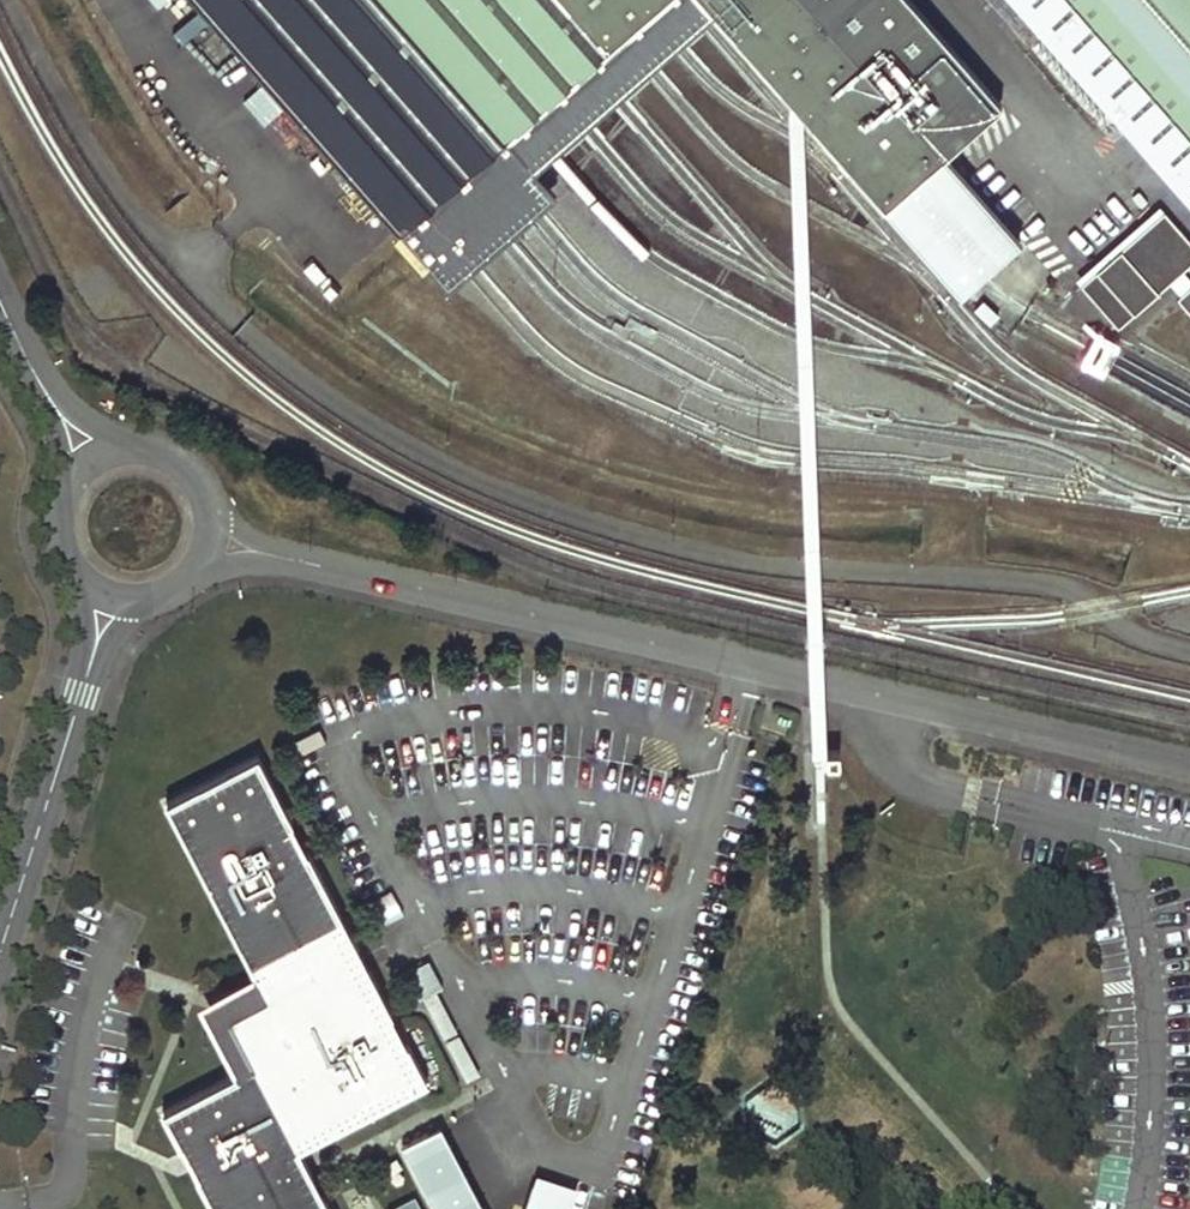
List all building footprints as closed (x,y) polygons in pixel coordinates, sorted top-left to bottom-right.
[(234,43),(450,285),(471,267),(503,239),(535,212),(556,194),(497,123),(523,106),(556,77),(586,50),(621,20),(644,0),(197,0),(234,43)] [(1012,232),(936,145),(994,93),(912,0),(706,0),(953,283),(967,271),(1012,232)] [(1189,137),(1189,0),(1070,0),(1189,137)] [(1080,284),(1117,327),(1189,262),(1189,243),(1163,211),(1080,284)] [(1178,298),(1189,312),(1189,287),(1178,298)] [(299,1147),(288,1128),(305,1118),(316,1139),(429,1080),(408,1042),(407,1042),(392,1014),(394,1012),(309,849),(307,850),(293,821),(294,820),(259,753),(167,801),(254,970),(257,976),(266,993),(228,1013),(254,1063),(236,1072),(163,1110),(181,1145),(182,1144),(197,1173),(196,1174),(214,1208),(331,1208),(299,1147)] [(254,970),(198,999),(236,1072),(254,1063),(228,1013),(266,993),(257,976),(254,970)] [(746,1101),(778,1137),(805,1113),(773,1077),(746,1101)] [(288,1128),(299,1147),(316,1139),(305,1118),(288,1128)] [(444,1122),(401,1144),(433,1208),(487,1208),(444,1122)] [(580,1188),(536,1174),(525,1206),(536,1208),(572,1208),(580,1188)] [(415,1194),(388,1207),(389,1208),(422,1208),(415,1194)]
